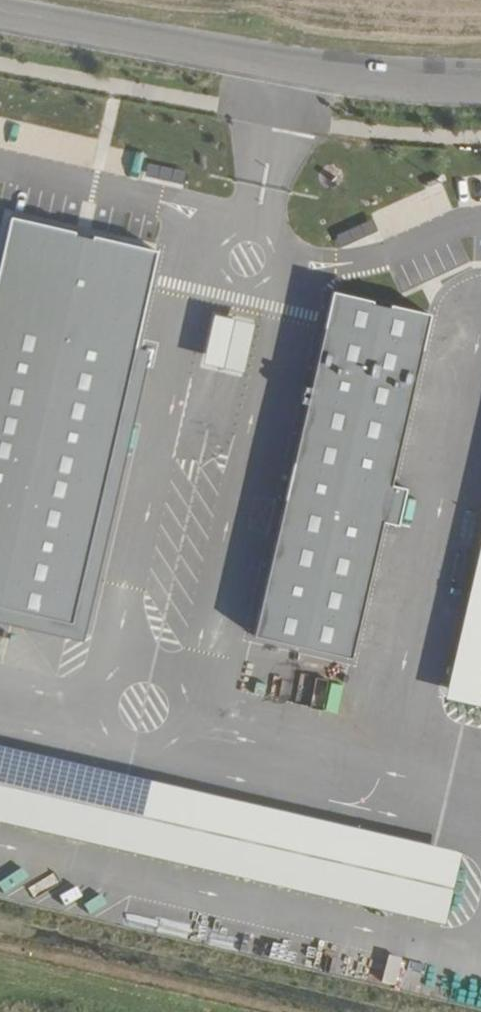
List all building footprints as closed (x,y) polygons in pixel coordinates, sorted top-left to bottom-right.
[(187,196),(191,182),(146,172),(143,186),(187,196)] [(9,219),(0,257),(0,609),(74,626),(136,350),(158,252),(9,219)] [(381,241),(375,225),(341,240),(348,255),(381,241)] [(395,488),(432,317),(335,294),(254,633),(357,657),(387,523),(400,527),(408,491),(395,488)] [(253,325),(215,316),(204,364),(243,372),(253,325)] [(0,609),(0,621),(84,640),(148,353),(136,350),(74,626),(0,609)] [(446,695),(480,703),(480,544),(446,695)] [(465,851),(0,746),(0,821),(449,922),(465,851)]
